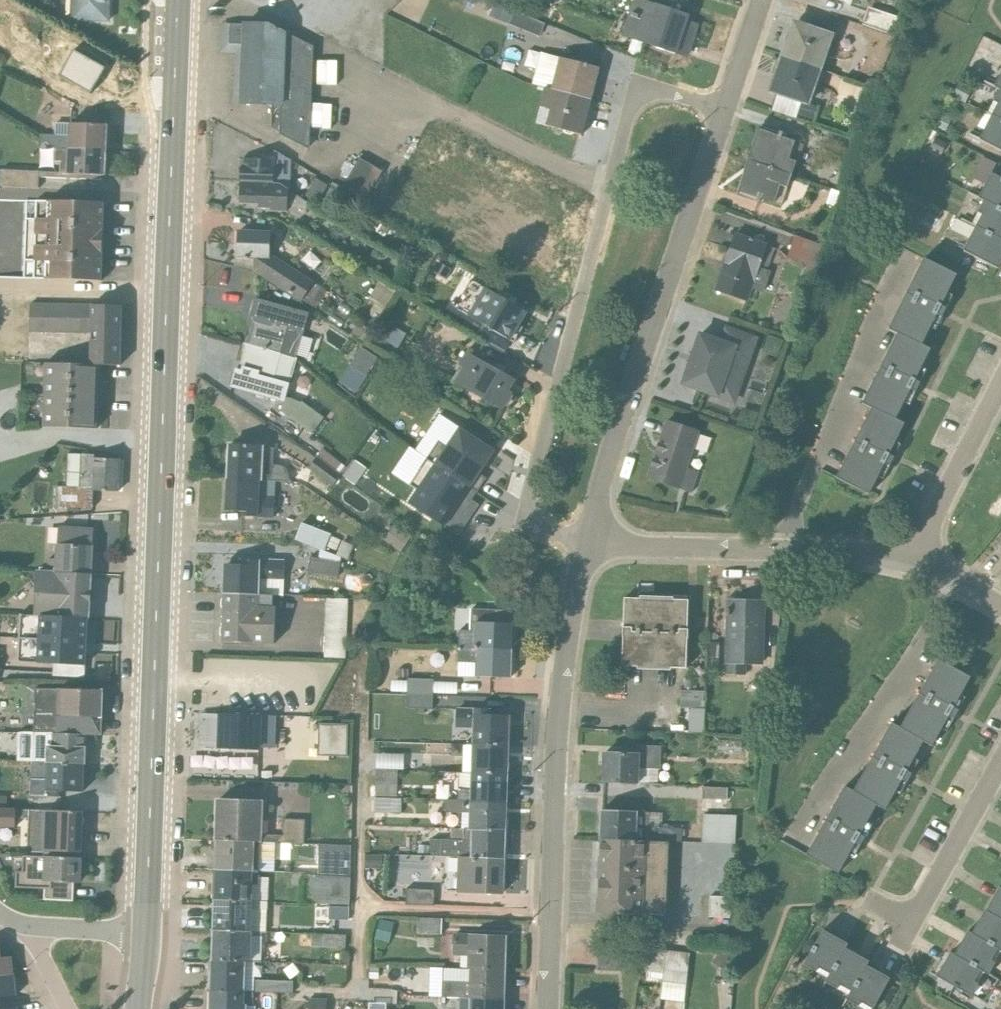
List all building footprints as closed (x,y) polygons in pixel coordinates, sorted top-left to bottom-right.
[(110,23),(111,0),(72,0),(72,21),(110,23)] [(622,36),(687,58),(697,28),(684,23),(686,18),(685,17),(634,0),(622,36)] [(868,9),(862,27),(893,37),(899,20),(868,9)] [(519,16),(515,27),(539,37),(544,26),(519,16)] [(822,73),(835,36),(793,22),(780,58),(822,73)] [(311,152),(315,49),(289,35),(288,38),(231,26),(222,26),(221,55),(236,56),(235,105),(273,107),(273,130),(311,152)] [(532,86),(545,90),(591,102),(600,70),(540,55),(532,86)] [(810,107),(822,73),(780,58),(768,95),(777,98),(773,113),(812,126),(817,109),(810,107)] [(591,102),(545,90),(540,109),(551,112),(547,127),(563,132),(565,135),(571,137),(574,135),(582,137),(591,102)] [(999,91),(993,104),(997,106),(991,118),(1000,123),(1000,91),(999,91)] [(942,117),(935,128),(945,133),(951,122),(942,117)] [(991,118),(979,142),(1000,153),(1000,123),(991,118)] [(42,136),(41,140),(56,149),(106,151),(107,127),(59,125),(58,137),(42,136)] [(786,137),(758,128),(747,162),(792,177),(803,146),(785,140),(786,137)] [(934,140),(928,152),(940,158),(946,146),(934,140)] [(106,151),(56,149),(55,163),(61,163),(61,174),(0,171),(0,188),(38,190),(39,189),(40,179),(103,181),(103,177),(106,177),(106,151)] [(259,161),(241,161),(241,183),(282,185),(292,192),(293,163),(276,153),(275,158),(259,157),(259,161)] [(361,160),(344,189),(366,202),(384,174),(361,160)] [(765,202),(782,207),(792,178),(747,162),(737,195),(737,196),(764,204),(765,202)] [(991,175),(978,200),(1000,211),(1000,180),(991,175)] [(317,180),(306,199),(318,205),(329,187),(317,180)] [(289,214),(300,221),(308,215),(309,204),(292,192),(282,185),(241,183),(240,206),(260,207),(260,210),(271,211),(271,213),(289,214)] [(841,194),(832,191),(826,206),(835,209),(841,194)] [(105,204),(27,201),(24,279),(103,282),(105,204)] [(983,203),(971,226),(1000,241),(1000,212),(983,203)] [(964,253),(998,270),(1000,264),(1000,242),(976,229),(964,253)] [(303,303),(317,311),(329,293),(272,256),(272,233),(238,232),(238,259),(255,260),(255,273),(302,304),(303,303)] [(715,292),(748,304),(752,291),(764,295),(771,274),(767,272),(775,250),(767,248),(767,245),(736,235),(715,292)] [(799,288),(809,291),(824,247),(794,238),(788,260),(806,266),(799,288)] [(947,295),(957,276),(925,260),(890,331),(898,336),(922,346),(931,330),(935,332),(952,297),(947,295)] [(528,314),(472,281),(464,296),(467,298),(460,312),(515,344),(523,330),(521,328),(528,314)] [(310,315),(257,300),(244,344),(297,359),(310,315)] [(100,366),(121,366),(122,362),(123,307),(31,304),(30,334),(91,336),(90,365),(100,366)] [(699,333),(686,370),(680,387),(691,390),(735,406),(759,339),(725,327),(720,341),(699,333)] [(922,369),(931,351),(922,346),(898,336),(864,406),(873,410),(896,421),(904,404),(910,406),(926,372),(922,369)] [(297,359),(244,344),(232,389),(285,403),(297,359)] [(488,366),(466,354),(459,366),(463,368),(455,383),(502,410),(503,409),(512,393),(509,392),(515,381),(504,374),(507,369),(491,360),(488,366)] [(100,366),(90,365),(46,363),(44,428),(98,430),(100,366)] [(303,404),(292,418),(313,434),(324,420),(303,404)] [(904,426),(905,425),(896,421),(873,410),(838,479),(837,478),(836,479),(869,496),(870,495),(869,494),(884,465),(890,468),(894,458),(888,455),(903,426),(904,426)] [(444,413),(432,430),(445,439),(457,421),(444,413)] [(649,478),(692,493),(699,473),(688,469),(700,434),(667,423),(649,478)] [(439,442),(427,459),(436,465),(473,489),(478,493),(487,479),(480,475),(495,452),(460,429),(447,447),(439,442)] [(229,445),(228,480),(291,483),(290,476),(286,471),(283,468),(274,467),(274,450),(265,449),(265,447),(229,445)] [(692,463),(703,467),(709,449),(698,445),(692,463)] [(342,477),(349,469),(324,451),(318,458),(342,477)] [(120,493),(122,460),(96,459),(96,456),(96,455),(69,454),(67,487),(54,487),(54,508),(68,509),(68,511),(80,512),(81,509),(92,509),(94,491),(120,493)] [(334,488),(342,477),(318,458),(310,469),(334,488)] [(473,489),(436,465),(408,509),(444,533),(473,489)] [(276,483),(228,480),(226,513),(241,514),(242,518),(276,520),(277,499),(276,499),(276,483)] [(303,524),(297,541),(349,561),(355,547),(332,537),(332,535),(303,524)] [(385,541),(402,553),(411,540),(395,526),(385,541)] [(48,560),(48,571),(92,574),(95,529),(59,527),(56,560),(48,560)] [(339,578),(343,559),(321,551),(320,559),(312,558),(309,573),(339,578)] [(226,565),(225,594),(284,597),(286,561),(242,560),(241,565),(226,565)] [(48,571),(37,571),(35,617),(90,620),(92,574),(48,571)] [(274,597),(225,594),(223,642),(275,645),(277,608),(274,608),(274,597)] [(637,670),(655,671),(657,597),(640,597),(640,599),(625,599),(623,667),(638,668),(637,670)] [(674,598),(657,597),(655,671),(671,671),(671,669),(687,669),(688,640),(689,640),(690,601),(673,601),(674,598)] [(349,604),(349,600),(328,599),(325,658),(346,659),(349,604)] [(728,660),(728,675),(746,676),(746,666),(762,666),(763,604),(729,603),(729,611),(727,611),(727,616),(729,616),(728,643),(708,642),(708,660),(728,660)] [(460,631),(459,648),(512,651),(513,624),(506,624),(507,612),(472,610),(471,632),(460,631)] [(89,669),(90,620),(35,617),(22,617),(19,666),(89,669)] [(512,651),(459,648),(458,663),(459,663),(459,677),(511,679),(512,651)] [(970,679),(970,678),(939,661),(901,729),(932,747),(933,746),(932,745),(947,716),(954,719),(958,711),(953,707),(969,678),(970,679)] [(409,679),(408,696),(434,697),(434,695),(458,696),(459,684),(434,683),(435,680),(409,679)] [(102,737),(104,690),(60,690),(60,735),(102,737)] [(705,692),(680,691),(680,707),(694,708),(694,721),(704,721),(705,692)] [(408,696),(408,709),(433,710),(434,697),(408,696)] [(491,710),(458,709),(457,729),(473,730),(473,746),(510,747),(511,716),(491,715),(491,710)] [(221,715),(220,748),(262,750),(262,748),(276,748),(277,717),(221,715)] [(349,725),(320,724),(319,756),(348,757),(349,725)] [(914,758),(923,742),(893,724),(855,792),(875,805),(885,810),(895,793),(899,795),(919,762),(914,758)] [(88,736),(35,734),(33,763),(86,765),(88,736)] [(510,747),(473,746),(465,746),(464,773),(509,776),(510,747)] [(605,754),(604,783),(658,785),(659,770),(660,770),(661,747),(637,747),(637,756),(605,754)] [(406,756),(377,755),(377,770),(405,771),(406,756)] [(33,763),(32,796),(62,798),(63,792),(84,793),(85,766),(33,763)] [(399,771),(377,770),(376,799),(398,799),(399,771)] [(508,804),(509,776),(464,773),(460,773),(458,801),(508,804)] [(858,834),(875,805),(846,787),(807,856),(807,857),(836,873),(853,843),(859,846),(864,837),(858,834)] [(727,788),(703,788),(703,815),(727,816),(727,788)] [(264,801),(217,799),(215,840),(304,844),(306,820),(285,819),(284,836),(263,835),(264,801)] [(402,800),(376,799),(375,813),(402,813),(402,800)] [(461,829),(507,831),(508,804),(447,801),(447,812),(461,813),(461,829)] [(16,828),(16,819),(29,819),(28,851),(83,852),(84,813),(0,809),(0,827),(16,828)] [(602,840),(681,843),(682,829),(649,827),(649,813),(603,811),(602,840)] [(702,844),(736,845),(737,817),(703,815),(702,844)] [(433,840),(432,857),(504,860),(507,831),(452,829),(452,840),(433,840)] [(259,842),(215,840),(214,870),(258,872),(259,842)] [(669,843),(602,840),(599,913),(666,917),(669,843)] [(352,875),(352,846),(316,845),(315,859),(305,873),(305,874),(352,875)] [(24,856),(23,872),(17,872),(17,888),(45,889),(45,900),(74,901),(75,883),(79,883),(81,859),(24,856)] [(366,856),(366,868),(382,869),(383,856),(366,856)] [(502,894),(504,860),(459,858),(458,892),(502,894)] [(213,900),(268,902),(269,878),(259,877),(258,872),(214,870),(213,900)] [(352,875),(305,874),(305,904),(350,905),(352,875)] [(999,887),(986,911),(1000,920),(1000,888),(999,887)] [(435,906),(435,890),(408,889),(407,905),(435,906)] [(732,898),(710,897),(709,917),(730,918),(732,898)] [(212,930),(268,932),(268,902),(213,900),(212,930)] [(353,906),(331,905),(331,918),(353,919),(353,906)] [(972,934),(1000,950),(1000,920),(985,911),(972,934)] [(418,934),(442,935),(443,919),(418,918),(418,934)] [(262,933),(212,930),(212,960),(262,962),(262,933)] [(848,944),(847,943),(845,946),(830,938),(831,936),(823,931),(803,965),(804,965),(816,972),(818,968),(830,974),(848,944)] [(967,932),(955,954),(988,975),(1000,952),(1000,951),(967,932)] [(468,969),(505,971),(506,938),(457,936),(454,936),(453,956),(469,957),(468,969)] [(14,974),(12,957),(1,957),(0,947),(0,976),(14,974)] [(667,951),(651,948),(648,972),(651,972),(651,977),(663,979),(667,951)] [(845,949),(825,982),(837,989),(839,985),(851,991),(869,962),(845,949)] [(661,999),(685,1003),(691,954),(667,951),(661,999)] [(984,973),(951,952),(950,953),(953,955),(945,970),(943,969),(938,977),(971,996),(976,988),(969,987),(969,986),(975,986),(976,988),(984,973)] [(626,956),(599,955),(598,971),(626,972),(626,956)] [(256,962),(212,960),(210,990),(293,993),(293,982),(255,981),(256,962)] [(890,978),(889,978),(887,980),(873,972),(873,970),(866,966),(846,999),(858,1006),(861,1002),(873,1008),(890,978)] [(505,1000),(505,971),(471,970),(470,983),(443,982),(442,997),(505,1000)] [(17,996),(14,974),(0,976),(0,999),(17,996)] [(253,992),(210,990),(210,1008),(253,1008),(253,992)] [(505,1000),(461,998),(460,1008),(505,1008),(505,1000)]
